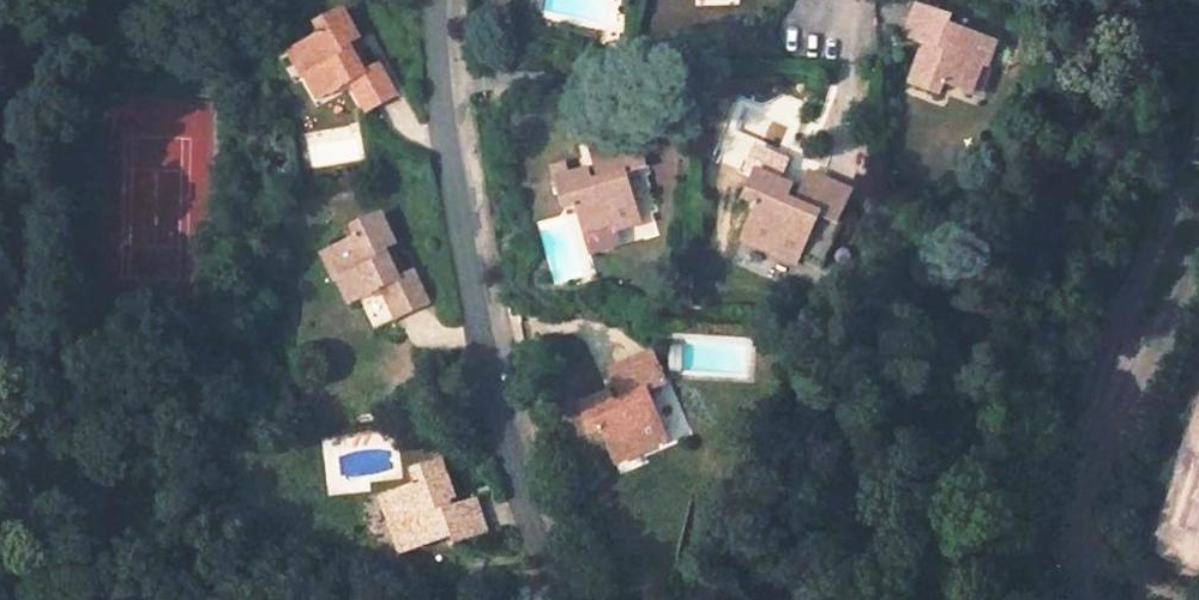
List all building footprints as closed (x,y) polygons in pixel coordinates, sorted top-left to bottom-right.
[(362,33),(373,29),(363,0),(359,0),(332,10),(336,23),(310,32),(320,60),(315,62),(324,87),(358,74),(365,94),(399,82),(386,47),(369,54),(362,33)] [(943,21),(947,10),(923,0),(911,0),(899,28),(924,39),(920,47),(914,45),(901,78),(930,90),(935,77),(961,88),(973,60),(980,63),(990,40),(943,21)] [(632,221),(620,172),(641,165),(632,131),(586,141),(592,168),(583,171),(581,165),(551,173),(558,202),(570,200),(578,227),(606,220),(608,227),(632,221)] [(774,251),(796,260),(816,213),(836,221),(851,188),(807,168),(796,194),(787,191),(789,185),(760,173),(748,201),(760,207),(749,233),(776,244),(774,251)] [(393,259),(384,240),(394,235),(380,207),(352,221),(357,233),(331,246),(345,274),(340,278),(351,300),(386,283),(396,302),(424,287),(407,252),(393,259)] [(608,455),(634,444),(637,450),(661,441),(641,392),(660,384),(647,351),(604,368),(613,393),(604,396),(602,390),(571,402),(584,433),(596,429),(608,455)] [(494,518),(487,483),(461,489),(459,480),(464,479),(457,447),(427,454),(429,464),(401,472),(407,501),(402,502),(407,525),(457,515),(459,525),(494,518)]
